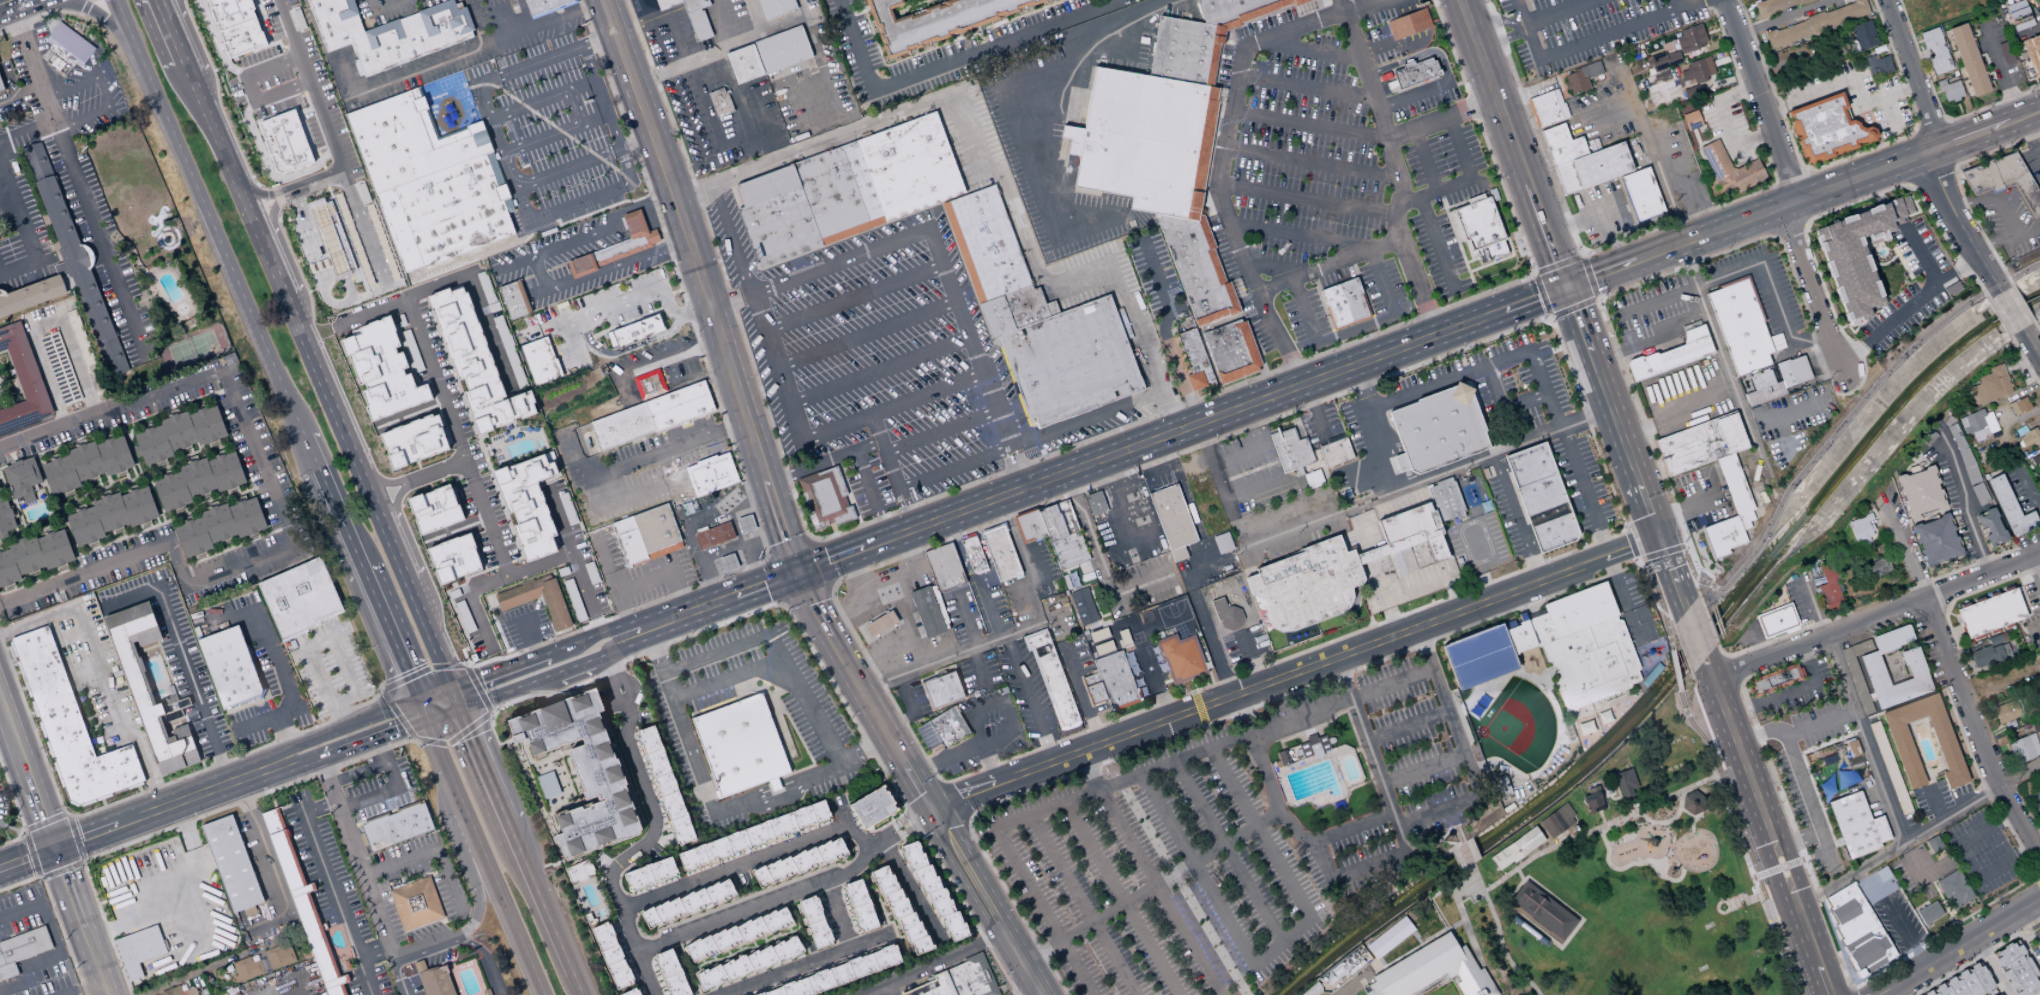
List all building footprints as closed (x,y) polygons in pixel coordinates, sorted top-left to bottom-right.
[(209,7),(225,0),(247,0),(254,17),(241,23),(242,25),(221,34),(209,7)] [(418,11),(448,0),(454,0),(456,3),(461,1),(464,7),(466,6),(475,30),(472,31),(474,36),(365,77),(352,43),(327,52),(308,0),(354,0),(359,14),(358,15),(364,31),(399,18),(400,19),(419,12),(418,11)] [(527,9),(524,0),(576,0),(577,2),(531,19),(527,9)] [(661,11),(657,0),(682,0),(683,3),(661,11)] [(683,3),(682,0),(710,0),(712,5),(702,9),(701,8),(687,13),(684,6),(683,3)] [(766,21),(759,0),(792,0),(796,10),(766,21)] [(862,1),(862,0),(899,0),(900,4),(887,9),(891,20),(908,14),(908,15),(920,11),(920,9),(935,3),(936,5),(941,4),(940,1),(943,0),(1043,0),(1028,6),(1027,4),(1015,8),(1016,11),(1001,16),(1000,14),(995,15),(996,18),(952,34),(951,32),(946,34),(947,36),(932,42),(931,39),(919,44),(919,46),(911,50),(910,47),(905,49),(906,51),(884,60),(878,44),(880,43),(880,41),(877,42),(874,34),(877,33),(875,28),(873,29),(867,13),(868,13),(863,1),(862,1)] [(1202,23),(1194,0),(1313,0),(1293,7),(1292,3),(1238,23),(1239,26),(1223,32),(1224,27),(1202,23)] [(1754,4),(1764,0),(1798,0),(1799,3),(1769,14),(1770,17),(1760,20),(1754,4)] [(1854,1),(1854,0),(1865,0),(1869,11),(1870,11),(1870,13),(1829,28),(1823,13),(1826,12),(1827,12),(1851,3),(1851,2),(1854,1)] [(2005,6),(2021,0),(2024,0),(2027,6),(2008,13),(2005,6)] [(2008,13),(2027,6),(2035,25),(2015,32),(2008,13)] [(1385,22),(1424,7),(1431,26),(1392,41),(1385,22)] [(686,14),(687,13),(701,8),(702,9),(702,10),(704,10),(714,36),(709,38),(697,42),(686,14)] [(1806,19),(1811,35),(1829,28),(1823,13),(1823,11),(1805,17),(1806,19)] [(1146,76),(1157,15),(1202,23),(1224,27),(1223,32),(1221,44),(1219,44),(1211,87),(1146,76)] [(1806,19),(1811,35),(1771,50),(1765,33),(1774,29),(1775,31),(1778,29),(1778,30),(1803,21),(1803,20),(1806,19)] [(1870,19),(1875,34),(1876,34),(1879,43),(1859,51),(1850,26),(1870,19)] [(59,21),(95,48),(80,68),(75,64),(72,68),(47,50),(51,45),(45,40),(59,21)] [(1948,29),(1966,22),(1972,38),(1974,37),(1974,39),(1972,40),(1984,72),(1986,71),(1987,73),(1985,74),(1991,91),(1974,97),(1948,29)] [(1679,30),(1700,23),(1708,45),(1681,55),(1675,38),(1681,36),(1679,30)] [(754,43),(753,42),(798,25),(811,57),(766,75),(765,74),(754,43)] [(1920,33),(1937,27),(1943,43),(1930,48),(1926,49),(1923,40),(1920,33)] [(2021,41),(2039,34),(2039,76),(2035,78),(2021,41)] [(725,54),(754,43),(765,74),(737,85),(725,55),(725,54)] [(1943,43),(1947,52),(1947,53),(1934,57),(1930,48),(1943,43)] [(1665,54),(1678,50),(1682,62),(1668,67),(1666,61),(1667,60),(1665,54)] [(1649,57),(1664,51),(1665,54),(1667,60),(1666,61),(1668,67),(1655,72),(1649,57)] [(1947,53),(1953,69),(1935,76),(1932,68),(1929,59),(1934,57),(1947,53)] [(1873,60),(1888,55),(1894,71),(1879,77),(1873,60)] [(1391,72),(1401,68),(1400,64),(1404,63),(1403,61),(1403,60),(1410,58),(1411,60),(1413,63),(1419,61),(1419,60),(1428,56),(1429,57),(1430,57),(1430,58),(1432,58),(1433,60),(1434,60),(1434,61),(1436,61),(1437,64),(1436,65),(1436,66),(1437,65),(1439,69),(1441,74),(1436,76),(1437,77),(1421,83),(1421,81),(1397,90),(1396,87),(1394,80),(1391,72)] [(1704,57),(1706,63),(1708,62),(1710,68),(1708,68),(1710,75),(1694,81),(1687,63),(1704,57)] [(1579,70),(1578,67),(1598,60),(1603,73),(1588,79),(1586,74),(1581,76),(1579,70)] [(1091,66),(1146,76),(1211,87),(1217,88),(1215,100),(1216,101),(1197,214),(1196,222),(1156,215),(1127,210),(1129,198),(1071,188),(1076,156),(1081,128),(1091,66)] [(242,81),(279,67),(285,80),(290,92),(289,92),(294,105),(257,119),(242,81)] [(448,77),(467,70),(469,75),(473,86),(475,94),(457,101),(454,93),(450,82),(448,77)] [(1564,76),(1579,70),(1581,76),(1584,75),(1589,89),(1571,95),(1569,89),(1566,90),(1563,83),(1566,82),(1564,76)] [(1378,76),(1389,72),(1391,78),(1381,82),(1378,76)] [(1394,80),(1385,83),(1387,91),(1396,87),(1394,80)] [(1958,80),(1964,95),(1959,97),(1952,100),(1946,102),(1942,90),(1941,87),(1958,80)] [(1696,85),(1699,94),(1686,99),(1683,90),(1696,85)] [(344,114),(419,87),(438,139),(481,123),(484,131),(485,130),(493,152),(486,154),(395,188),(375,195),(372,188),(368,178),(344,114)] [(708,93),(724,87),(726,93),(728,92),(735,111),(718,118),(708,93)] [(1529,99),(1551,91),(1562,120),(1540,128),(1529,99)] [(1786,112),(1842,92),(1848,108),(1844,109),(1848,121),(1852,120),(1859,122),(1860,126),(1865,128),(1869,127),(1875,129),(1877,135),(1875,140),(1869,143),(1864,141),(1857,144),(1858,147),(1844,153),(1843,149),(1833,152),(1834,156),(1822,161),(1821,157),(1812,160),(1807,158),(1804,149),(1800,151),(1795,138),(1799,136),(1795,125),(1791,126),(1786,112)] [(1680,115),(1691,144),(1706,138),(1696,110),(1680,115)] [(853,141),(933,112),(964,194),(883,223),(853,141)] [(1553,167),(1540,132),(1563,123),(1570,140),(1581,136),(1588,154),(1570,161),(1553,167)] [(1081,128),(1060,125),(1058,138),(1068,140),(1065,154),(1076,156),(1081,128)] [(356,219),(354,214),(357,213),(351,197),(346,199),(343,191),(341,192),(338,184),(339,184),(336,175),(335,175),(332,166),(336,165),(334,161),(337,160),(331,143),(329,144),(327,140),(334,138),(334,137),(336,136),(341,134),(343,140),(344,140),(345,142),(344,142),(348,154),(349,154),(350,157),(349,157),(350,160),(351,160),(352,163),(351,163),(354,170),(354,169),(355,171),(354,171),(356,176),(365,173),(367,179),(368,178),(372,188),(368,189),(372,198),(365,200),(368,207),(369,207),(369,210),(370,214),(365,216),(356,219)] [(1699,148),(1717,139),(1731,168),(1736,169),(1757,159),(1766,178),(1725,199),(1699,148)] [(794,163),(853,141),(883,223),(868,229),(824,245),(794,163)] [(1570,161),(1588,154),(1622,141),(1633,170),(1615,176),(1581,189),(1570,161)] [(34,183),(21,149),(40,142),(53,175),(34,183)] [(274,156),(295,148),(301,165),(287,170),(284,162),(277,165),(274,156)] [(395,188),(486,154),(493,152),(515,211),(509,213),(517,234),(426,268),(424,266),(395,188)] [(2016,152),(2039,193),(2039,216),(2034,220),(2013,185),(1994,192),(1992,188),(1974,196),(1961,172),(2016,152)] [(1570,161),(1553,167),(1564,196),(1569,194),(1581,189),(1570,161)] [(737,185),(794,163),(824,245),(761,269),(738,209),(745,207),(737,185)] [(1619,178),(1647,168),(1664,212),(1637,223),(1619,178)] [(110,377),(76,290),(74,291),(58,249),(60,248),(34,183),(53,175),(80,243),(78,244),(79,247),(81,246),(82,247),(83,247),(90,265),(89,266),(90,268),(88,268),(89,270),(90,270),(129,370),(110,377)] [(977,304),(940,204),(993,184),(1030,285),(977,304)] [(375,195),(395,188),(424,266),(404,274),(375,195)] [(310,201),(326,262),(306,266),(308,274),(331,268),(334,278),(358,272),(348,235),(353,234),(342,193),(325,197),(326,198),(310,201)] [(1467,204),(1465,199),(1482,193),(1484,198),(1467,204)] [(1451,210),(1466,205),(1467,204),(1484,198),(1489,196),(1505,239),(1502,241),(1467,253),(1451,210)] [(1812,231),(1898,200),(1907,226),(1860,244),(1882,304),(1867,310),(1870,318),(1846,327),(1812,231)] [(568,261),(631,238),(623,215),(641,209),(649,231),(656,228),(661,241),(655,243),(655,244),(653,245),(653,247),(649,248),(597,267),(598,270),(574,279),(568,263),(569,262),(568,261)] [(1197,214),(1202,215),(1214,248),(1212,249),(1225,283),(1228,282),(1239,313),(1227,317),(1227,316),(1195,328),(1156,223),(1155,221),(1156,215),(1196,222),(1197,214)] [(364,242),(362,243),(358,231),(357,232),(356,230),(357,229),(354,220),(356,219),(365,216),(367,221),(372,219),(376,231),(372,233),(374,238),(364,242)] [(334,283),(339,281),(340,284),(356,278),(355,275),(359,273),(359,271),(373,266),(372,263),(375,262),(369,246),(366,247),(364,242),(374,238),(378,236),(380,240),(381,240),(382,242),(381,242),(388,263),(383,265),(387,275),(381,277),(382,281),(370,285),(369,281),(363,283),(365,288),(339,298),(338,293),(334,283)] [(1502,241),(1507,255),(1493,260),(1479,265),(1476,258),(1476,257),(1470,260),(1467,253),(1502,241)] [(67,294),(0,319),(0,290),(2,290),(4,291),(5,292),(6,293),(7,294),(60,274),(67,294)] [(1318,291),(1355,277),(1365,304),(1370,317),(1333,331),(1318,291)] [(320,283),(328,280),(329,281),(333,279),(334,283),(338,293),(319,300),(317,293),(323,291),(320,283)] [(498,287),(519,279),(531,312),(510,320),(498,287)] [(1705,294),(1746,279),(1773,353),(1767,355),(1771,365),(1736,378),(1705,294)] [(976,305),(977,304),(1030,285),(1032,289),(1037,287),(1044,304),(1053,300),(1058,313),(996,336),(989,338),(976,305)] [(503,400),(466,286),(449,291),(448,289),(427,296),(455,381),(462,379),(466,391),(462,392),(476,433),(536,414),(529,391),(503,400)] [(996,336),(1058,313),(1107,295),(1143,390),(1037,429),(1032,418),(1027,420),(996,336)] [(65,313),(75,309),(106,392),(95,396),(65,313)] [(605,333),(657,314),(662,327),(610,346),(605,333)] [(369,420),(432,401),(426,384),(414,388),(409,371),(408,371),(401,349),(400,349),(390,316),(357,327),(359,334),(341,339),(356,389),(359,388),(369,420)] [(1200,334),(1238,319),(1239,322),(1244,321),(1261,366),(1256,367),(1258,372),(1219,386),(1200,334)] [(1683,332),(1681,327),(1699,320),(1700,325),(1703,324),(1714,354),(1639,381),(1633,384),(1626,365),(1626,364),(1627,362),(1629,361),(1639,357),(1640,357),(1641,357),(1641,358),(1654,353),(1655,353),(1656,353),(1657,354),(1657,355),(1683,345),(1683,335),(1683,332)] [(54,414),(0,434),(0,410),(25,401),(6,350),(0,352),(0,328),(20,321),(54,414)] [(1194,328),(1215,387),(1213,388),(1212,383),(1205,386),(1205,387),(1190,393),(1184,377),(1189,375),(1174,335),(1194,328)] [(39,338),(57,331),(83,399),(64,406),(39,338)] [(519,346),(533,386),(560,376),(547,336),(519,346)] [(1788,361),(1804,356),(1812,379),(1796,384),(1788,361)] [(1788,361),(1787,360),(1775,364),(1784,389),(1796,384),(1788,361)] [(1974,406),(2012,393),(2004,370),(2002,364),(1988,368),(1990,373),(1977,378),(1979,384),(1968,388),(1974,406)] [(633,378),(659,368),(667,389),(668,391),(642,401),(641,399),(633,378)] [(644,402),(704,380),(715,410),(655,432),(644,402)] [(1388,412),(1416,401),(1415,400),(1454,385),(1455,383),(1472,390),(1471,393),(1485,431),(1483,431),(1490,448),(1418,475),(1409,471),(1409,469),(1403,471),(1399,473),(1393,456),(1397,455),(1403,452),(1388,412)] [(2008,404),(2013,401),(2014,403),(2025,397),(2032,409),(2020,415),(2019,414),(2015,416),(2008,404)] [(589,423),(644,402),(655,432),(600,453),(589,423)] [(189,415),(197,412),(197,411),(205,408),(206,409),(216,405),(227,435),(219,438),(220,441),(209,445),(208,442),(199,446),(197,441),(193,429),(194,429),(189,415)] [(1963,417),(1982,409),(1986,418),(1984,419),(1987,426),(1967,434),(1964,428),(1967,427),(1963,417)] [(1715,459),(1733,453),(1749,447),(1735,410),(1660,437),(1654,440),(1667,477),(1715,459)] [(161,425),(160,422),(170,418),(169,416),(177,413),(178,415),(187,411),(189,415),(194,429),(193,429),(197,441),(189,444),(190,446),(181,449),(181,448),(172,451),(168,439),(167,440),(161,425)] [(1943,412),(1948,415),(1943,422),(1938,419),(1943,412)] [(378,432),(390,469),(448,451),(437,414),(378,432)] [(1943,424),(1949,415),(1954,419),(1948,428),(1943,424)] [(1988,421),(1993,419),(1997,429),(1992,431),(1988,421)] [(1947,428),(1948,428),(1956,424),(1967,446),(1957,450),(1947,428)] [(146,465),(134,435),(145,431),(144,429),(153,426),(153,428),(161,425),(167,440),(168,439),(172,451),(174,455),(164,458),(165,460),(157,463),(156,461),(146,465)] [(1987,426),(1990,433),(1975,440),(1972,432),(1987,426)] [(2037,430),(2039,428),(2039,442),(2035,445),(2033,442),(2024,447),(2019,438),(2023,436),(2022,434),(2035,426),(2037,430)] [(1268,435),(1277,432),(1278,433),(1292,427),(1297,439),(1304,437),(1314,463),(1300,468),(1303,475),(1297,477),(1294,470),(1282,474),(1268,435)] [(1930,429),(1938,436),(1927,448),(1919,441),(1930,429)] [(96,444),(104,441),(104,440),(112,437),(113,438),(123,434),(134,465),(124,469),(125,471),(116,474),(115,472),(106,476),(105,472),(100,458),(101,458),(96,444)] [(1317,447),(1345,437),(1353,458),(1325,468),(1317,447)] [(69,455),(67,450),(77,447),(76,445),(84,442),(85,444),(94,440),(96,444),(101,458),(100,458),(105,472),(96,475),(97,476),(88,479),(88,478),(79,481),(75,468),(74,468),(69,455)] [(1502,456),(1544,440),(1578,533),(1575,540),(1538,554),(1502,456)] [(1957,450),(1967,447),(1975,464),(1981,481),(1969,485),(1957,450)] [(543,556),(542,554),(548,552),(548,554),(556,551),(551,537),(556,535),(550,518),(549,519),(547,514),(548,513),(544,504),(542,501),(543,501),(539,491),(536,483),(537,483),(536,482),(540,480),(557,474),(553,463),(556,462),(551,450),(505,468),(504,467),(491,472),(507,513),(511,512),(516,524),(512,526),(518,541),(519,544),(521,543),(521,546),(518,547),(524,563),(525,562),(526,563),(536,559),(543,556)] [(207,461),(216,457),(215,456),(224,453),(224,455),(235,451),(246,481),(235,485),(236,487),(228,490),(227,489),(218,492),(216,488),(211,474),(212,474),(207,461)] [(684,468),(696,464),(695,462),(716,455),(717,457),(729,452),(740,482),(696,499),(684,468)] [(1736,515),(1715,459),(1733,453),(1754,509),(1751,510),(1737,515),(1736,515)] [(2030,458),(2039,453),(2039,471),(2038,472),(2030,458)] [(52,495),(41,465),(52,461),(51,459),(59,456),(60,458),(69,455),(74,468),(75,468),(79,481),(81,485),(71,488),(72,490),(64,493),(63,491),(52,495)] [(2,467),(33,456),(42,481),(31,485),(33,491),(32,492),(35,500),(24,504),(21,496),(14,498),(12,495),(2,467)] [(180,471),(179,467),(188,463),(188,462),(196,459),(197,460),(206,457),(207,461),(212,474),(211,474),(216,488),(208,491),(208,493),(200,496),(200,494),(191,497),(186,484),(185,485),(180,471)] [(1897,475),(1903,473),(1907,475),(1924,470),(1926,466),(1933,464),(1936,472),(1934,473),(1936,478),(1938,477),(1940,482),(1937,483),(1939,489),(1942,488),(1943,494),(1941,494),(1943,500),(1945,499),(1947,507),(1938,510),(1937,509),(1918,513),(1917,517),(1910,519),(1907,511),(1908,511),(1906,505),(1904,506),(1903,500),(1905,500),(1903,494),(1901,494),(1899,489),(1901,489),(1900,483),(1898,484),(1896,478),(1897,475)] [(795,480),(835,465),(846,495),(843,496),(846,506),(849,505),(854,518),(833,526),(831,522),(827,523),(827,525),(811,531),(804,513),(807,512),(805,506),(804,507),(799,493),(800,492),(795,480)] [(164,512),(153,481),(163,477),(163,476),(171,473),(172,474),(180,471),(185,485),(186,484),(191,497),(193,501),(183,505),(183,507),(175,510),(175,508),(164,512)] [(1304,478),(1315,473),(1320,484),(1308,488),(1304,478)] [(1987,480),(2001,473),(2021,516),(2033,510),(2039,525),(2014,537),(1987,480)] [(1453,480),(1465,511),(1463,512),(1464,517),(1458,519),(1456,516),(1438,523),(1433,509),(1425,488),(1435,484),(1434,482),(1450,476),(1452,481),(1453,480)] [(1981,482),(1991,501),(1979,506),(1970,487),(1981,482)] [(405,499),(411,514),(412,514),(414,519),(412,520),(419,536),(420,536),(451,524),(463,519),(457,504),(456,504),(448,483),(432,489),(432,490),(421,494),(420,493),(405,499)] [(1169,551),(1148,494),(1176,483),(1197,540),(1197,541),(1183,546),(1169,551)] [(120,495),(129,492),(128,491),(136,488),(137,489),(148,486),(159,516),(148,520),(149,522),(141,525),(140,523),(131,527),(129,523),(124,509),(125,509),(120,495)] [(1083,495),(1106,487),(1114,508),(1091,516),(1083,495)] [(93,506),(92,502),(101,498),(100,496),(109,493),(109,495),(119,491),(120,495),(125,509),(124,509),(129,523),(121,526),(121,527),(113,530),(113,529),(104,532),(99,519),(98,520),(93,506)] [(228,507),(237,503),(236,502),(245,499),(245,501),(252,498),(256,497),(267,528),(256,531),(257,533),(249,536),(248,535),(239,538),(237,534),(232,520),(233,520),(228,507)] [(8,536),(0,538),(0,501),(2,500),(6,498),(10,508),(11,507),(14,516),(13,516),(17,527),(6,531),(8,536)] [(1053,503),(1066,498),(1074,520),(1068,522),(1070,527),(1064,530),(1058,512),(1056,513),(1053,503)] [(1427,501),(1431,510),(1433,509),(1438,523),(1442,533),(1439,534),(1424,540),(1420,530),(1384,543),(1375,521),(1427,501)] [(610,524),(667,502),(681,541),(680,541),(682,547),(627,568),(626,567),(610,524)] [(201,517),(200,513),(209,509),(209,508),(217,505),(218,506),(227,503),(228,507),(233,520),(232,520),(237,534),(229,537),(230,538),(221,541),(221,540),(212,543),(207,530),(206,531),(201,517)] [(1036,511),(1039,510),(1040,508),(1053,503),(1056,513),(1058,512),(1064,530),(1065,534),(1066,535),(1047,542),(1044,534),(1036,511)] [(77,547),(66,516),(76,512),(76,510),(84,507),(85,509),(86,508),(93,506),(98,520),(99,519),(104,532),(105,536),(96,540),(96,541),(88,544),(88,543),(77,547)] [(1011,516),(1034,507),(1036,511),(1044,534),(1033,538),(1033,539),(1021,543),(1011,516)] [(1975,516),(1979,514),(1981,517),(1986,515),(1984,512),(1994,507),(1998,517),(1997,517),(2003,530),(2005,530),(2009,539),(2000,543),(1999,540),(1994,543),(1995,546),(1991,548),(1987,540),(1986,540),(1985,536),(1989,534),(1985,526),(1981,528),(1975,516)] [(1751,510),(1754,519),(1749,521),(1751,527),(1743,530),(1737,515),(1751,510)] [(1847,522),(1859,518),(1858,517),(1870,512),(1873,519),(1867,521),(1868,525),(1871,531),(1873,535),(1868,537),(1870,541),(1865,543),(1863,539),(1855,542),(1847,522)] [(1912,525),(1919,522),(1922,524),(1939,518),(1940,514),(1948,512),(1948,513),(1949,513),(1951,519),(1950,520),(1952,525),(1954,524),(1955,530),(1953,530),(1955,536),(1958,535),(1960,541),(1958,541),(1960,546),(1961,546),(1964,553),(1955,557),(1952,556),(1936,562),(1935,564),(1927,567),(1924,559),(1925,559),(1923,553),(1921,554),(1920,549),(1922,549),(1920,543),(1917,544),(1915,538),(1917,537),(1916,533),(1914,533),(1912,528),(1912,525)] [(738,519),(752,514),(757,528),(742,533),(738,519)] [(1700,528),(1736,515),(1737,515),(1743,530),(1747,542),(1741,550),(1712,560),(1700,528)] [(185,558),(174,527),(184,523),(184,522),(192,519),(193,520),(201,517),(206,531),(207,530),(212,543),(214,547),(204,551),(204,553),(196,556),(196,554),(185,558)] [(695,533),(731,520),(737,537),(701,550),(695,533)] [(1064,530),(1070,527),(1068,522),(1074,520),(1079,534),(1074,536),(1072,531),(1065,534),(1064,530)] [(980,530),(1004,521),(1007,530),(1006,531),(1022,574),(1021,574),(1022,577),(1015,580),(1014,577),(998,583),(979,532),(980,532),(980,530)] [(36,538),(45,535),(44,533),(53,530),(53,532),(64,528),(75,559),(64,563),(65,565),(57,568),(56,566),(47,569),(45,565),(40,552),(41,551),(36,538)] [(1424,540),(1408,546),(1397,550),(1388,553),(1371,559),(1358,564),(1354,554),(1368,549),(1384,543),(1420,530),(1424,540)] [(1066,535),(1065,534),(1072,531),(1074,536),(1079,534),(1089,559),(1062,570),(1061,568),(1059,569),(1058,569),(1047,542),(1066,535)] [(1211,537),(1227,531),(1233,548),(1217,554),(1211,537)] [(425,549),(431,563),(432,563),(434,570),(433,570),(439,585),(454,580),(453,578),(464,574),(465,575),(481,569),(474,548),(475,548),(469,532),(456,537),(456,536),(437,543),(438,544),(425,549)] [(9,548),(8,544),(17,541),(17,539),(25,536),(26,538),(35,534),(36,538),(41,551),(40,552),(45,565),(37,569),(37,570),(29,573),(28,572),(20,575),(15,562),(14,562),(9,548)] [(959,540),(974,534),(986,567),(972,573),(959,540)] [(1354,554),(1352,548),(1343,551),(1337,534),(1299,548),(1300,551),(1253,568),(1255,573),(1242,577),(1244,583),(1248,594),(1250,595),(1266,602),(1263,608),(1263,619),(1270,627),(1279,632),(1291,631),(1338,614),(1347,608),(1352,598),(1351,587),(1360,584),(1363,579),(1358,564),(1354,554)] [(1424,540),(1432,564),(1448,558),(1439,534),(1424,540)] [(938,593),(923,552),(951,542),(966,582),(938,593)] [(1169,551),(1173,563),(1187,558),(1183,546),(1169,551)] [(1408,546),(1417,570),(1406,573),(1397,550),(1408,546)] [(1872,546),(1875,554),(1862,559),(1859,550),(1872,546)] [(4,585),(0,586),(0,550),(1,552),(9,548),(14,562),(15,562),(20,575),(21,579),(12,582),(12,584),(4,587),(4,585)] [(1397,550),(1406,573),(1397,577),(1388,553),(1397,550)] [(720,558),(734,552),(740,566),(726,572),(720,558)] [(257,583),(319,557),(320,558),(322,557),(345,612),(320,623),(321,623),(281,640),(257,583)] [(1883,557),(1885,562),(1888,561),(1892,570),(1867,580),(1861,566),(1883,557)] [(1818,565),(1830,561),(1838,580),(1835,581),(1844,605),(1827,612),(1817,586),(1825,583),(1818,565)] [(556,569),(559,577),(569,573),(566,566),(556,569)] [(494,594),(542,577),(543,582),(547,591),(542,593),(540,594),(541,596),(500,611),(494,594)] [(541,582),(543,582),(556,577),(573,625),(556,632),(542,593),(541,590),(544,589),(541,582)] [(561,582),(577,623),(587,619),(571,578),(561,582)] [(1542,604),(1605,580),(1618,615),(1615,616),(1555,639),(1549,624),(1545,612),(1542,604)] [(1244,583),(1240,584),(1244,596),(1248,595),(1248,594),(1244,583)] [(907,592),(927,585),(930,594),(943,629),(944,631),(924,638),(907,592)] [(1957,609),(1960,608),(1959,605),(1968,601),(1970,604),(1974,603),(1973,600),(1983,596),(1984,599),(1989,597),(1988,594),(1997,590),(1999,594),(2003,592),(2002,589),(2012,585),(2013,588),(2016,587),(2027,617),(2013,622),(2014,625),(2005,629),(2004,626),(1998,628),(1999,630),(1990,634),(1989,631),(1984,633),(1985,636),(1974,640),(1972,637),(1968,639),(1963,626),(1960,628),(1959,623),(1962,622),(1957,609)] [(1068,593),(1086,586),(1088,592),(1087,592),(1096,614),(1098,620),(1080,627),(1068,593)] [(448,592),(452,599),(461,595),(457,587),(448,592)] [(930,594),(936,592),(937,592),(950,627),(943,629),(930,594)] [(1209,601),(1222,596),(1226,606),(1230,605),(1239,609),(1243,618),(1239,628),(1230,631),(1220,627),(1218,621),(1217,622),(1209,601)] [(453,603),(462,600),(475,630),(466,633),(453,603)] [(102,618),(148,601),(162,639),(157,641),(139,647),(137,641),(132,643),(138,657),(139,656),(145,672),(143,672),(155,705),(161,703),(162,706),(178,700),(187,697),(190,705),(181,709),(180,709),(183,718),(163,725),(168,738),(173,736),(170,730),(185,724),(199,762),(160,777),(102,618)] [(1754,616),(1790,602),(1799,625),(1764,639),(1754,616)] [(862,625),(890,609),(897,621),(870,638),(862,625)] [(1615,616),(1617,620),(1619,619),(1620,619),(1621,620),(1621,621),(1639,667),(1639,668),(1639,669),(1638,670),(1637,670),(1640,678),(1640,680),(1639,680),(1638,681),(1629,685),(1630,686),(1629,688),(1628,689),(1576,708),(1576,710),(1576,711),(1575,712),(1568,715),(1566,715),(1565,713),(1554,684),(1554,682),(1554,681),(1555,680),(1556,680),(1554,674),(1554,673),(1554,672),(1555,671),(1554,667),(1553,667),(1552,667),(1551,667),(1550,666),(1549,662),(1548,663),(1547,662),(1546,662),(1545,661),(1538,645),(1536,646),(1526,619),(1545,612),(1549,624),(1555,639),(1615,616)] [(1526,619),(1517,623),(1517,625),(1503,630),(1513,655),(1517,654),(1517,653),(1536,646),(1526,619)] [(1503,630),(1500,623),(1439,646),(1457,691),(1504,674),(1518,668),(1513,655),(1503,630)] [(1872,637),(1908,623),(1915,641),(1879,655),(1877,650),(1872,637)] [(196,640),(238,624),(261,687),(265,689),(260,698),(255,696),(222,709),(196,640)] [(10,638),(48,625),(92,745),(54,759),(36,711),(27,686),(22,670),(19,662),(13,646),(10,638)] [(1020,636),(1044,627),(1079,721),(1058,729),(1029,650),(1025,651),(1020,636)] [(1153,641),(1175,632),(1177,639),(1193,634),(1207,672),(1172,686),(1162,661),(1161,662),(1153,641)] [(468,650),(463,639),(476,634),(480,644),(468,650)] [(1990,644),(1987,639),(2000,634),(2003,642),(1991,647),(1990,644)] [(1849,646),(1870,638),(1874,649),(1854,657),(1849,646)] [(1971,652),(1990,644),(1991,647),(2000,644),(2005,657),(1978,668),(1977,666),(1974,667),(1970,655),(1972,654),(1971,652)] [(1879,655),(1890,686),(1911,678),(1908,670),(1906,671),(1900,654),(1903,651),(1918,645),(1927,671),(1926,671),(1933,690),(1879,710),(1859,656),(1877,650),(1879,655)] [(1864,715),(1839,650),(1849,646),(1854,657),(1874,711),(1864,715)] [(1108,708),(1105,700),(1098,681),(1095,670),(1091,660),(1121,650),(1138,698),(1108,708)] [(1802,679),(1801,677),(1798,668),(1796,662),(1748,680),(1754,697),(1802,679)] [(1083,686),(1079,676),(1095,670),(1098,681),(1083,686)] [(961,700),(955,673),(922,680),(929,708),(961,700)] [(1083,686),(1098,681),(1105,700),(1089,706),(1083,686)] [(505,717),(512,743),(527,739),(531,755),(581,741),(583,745),(568,749),(583,801),(595,798),(597,801),(554,814),(559,834),(555,835),(562,858),(638,837),(602,710),(601,710),(596,692),(505,717)] [(1909,790),(1881,713),(1937,692),(1970,781),(1948,789),(1942,772),(1947,771),(1926,715),(1904,723),(1926,784),(1909,790)] [(691,718),(759,693),(764,695),(792,772),(779,777),(769,781),(721,799),(717,790),(691,718)] [(2015,699),(2019,698),(2024,713),(2020,715),(2015,699)] [(1993,707),(2015,699),(2020,715),(2021,716),(2013,718),(2004,722),(1999,723),(1993,707)] [(914,728),(951,706),(968,734),(943,749),(940,743),(927,750),(914,728)] [(2013,718),(2016,726),(2006,729),(2004,722),(2013,718)] [(2034,733),(2039,730),(2039,719),(2038,720),(2039,721),(2030,725),(2034,733)] [(1867,724),(1878,720),(1912,811),(1902,815),(1867,724)] [(1593,731),(1590,721),(1576,725),(1579,736),(1593,731)] [(694,840),(654,725),(635,731),(675,846),(694,840)] [(2033,733),(2039,750),(2039,754),(2035,756),(2035,757),(2015,765),(2007,744),(2011,742),(2011,741),(2033,733)] [(1306,742),(1275,752),(1280,767),(1330,750),(1324,735),(1315,738),(1314,734),(1305,737),(1306,742)] [(1862,765),(1855,740),(1843,743),(1851,768),(1862,765)] [(92,745),(96,757),(103,754),(132,743),(146,781),(137,784),(101,797),(80,805),(69,800),(54,759),(92,745)] [(1621,799),(1639,792),(1630,768),(1612,775),(1621,799)] [(535,777),(543,800),(560,794),(551,771),(535,777)] [(779,777),(782,785),(783,789),(773,792),(772,788),(769,781),(779,777)] [(1580,797),(1585,815),(1603,810),(1596,786),(1585,789),(1587,795),(1580,797)] [(849,803),(861,829),(895,813),(883,787),(849,803)] [(1682,796),(1693,790),(1704,798),(1702,811),(1690,816),(1680,808),(1682,796)] [(1826,802),(1859,790),(1869,820),(1878,844),(1880,848),(1847,860),(1841,841),(1828,807),(1826,802)] [(370,852),(360,825),(366,823),(366,822),(386,814),(387,815),(398,811),(398,810),(418,802),(419,804),(424,802),(434,829),(370,852)] [(675,850),(681,869),(831,823),(825,804),(675,850)] [(1576,823),(1567,804),(1537,819),(1547,838),(1576,823)] [(343,985),(347,994),(327,994),(260,814),(277,808),(306,885),(313,883),(316,890),(309,893),(340,977),(347,975),(350,982),(343,985)] [(200,826),(231,814),(263,902),(232,913),(200,826)] [(1869,820),(1882,815),(1891,839),(1878,844),(1869,820)] [(1488,857),(1498,872),(1544,841),(1534,827),(1488,857)] [(1936,834),(1944,847),(1932,854),(1924,841),(1936,834)] [(918,838),(900,847),(949,945),(966,936),(918,838)] [(750,866),(755,885),(847,859),(842,840),(750,866)] [(677,876),(670,856),(621,874),(629,894),(677,876)] [(564,869),(572,885),(594,874),(586,859),(564,869)] [(870,873),(913,958),(931,949),(888,863),(870,873)] [(1897,890),(1885,866),(1854,882),(1866,906),(1897,890)] [(1935,882),(1957,869),(1974,897),(1962,904),(1952,910),(1935,882)] [(388,891),(430,875),(445,917),(403,932),(388,891)] [(877,928),(861,878),(843,884),(858,934),(877,928)] [(1524,879),(1576,920),(1559,943),(1506,901),(1524,879)] [(736,899),(729,880),(638,909),(644,929),(736,899)] [(1853,881),(1884,934),(1878,938),(1871,936),(1868,932),(1846,945),(1843,941),(1836,929),(1839,927),(1838,925),(1829,911),(1832,910),(1831,908),(1825,898),(1853,881)] [(798,901),(813,950),(832,945),(817,895),(798,901)] [(1916,913),(1921,910),(1920,908),(1923,907),(1923,908),(1935,901),(1943,915),(1928,924),(1930,926),(1926,928),(1925,926),(1924,926),(1916,913)] [(792,927),(787,910),(682,941),(688,961),(743,945),(742,942),(792,927)] [(1414,930),(1403,916),(1364,947),(1375,960),(1414,930)] [(590,928),(613,990),(632,984),(609,921),(590,928)] [(5,965),(0,952),(0,942),(44,925),(53,948),(14,963),(14,962),(5,965)] [(114,940),(156,925),(166,952),(138,963),(143,976),(129,981),(114,940)] [(1445,973),(1448,978),(1451,976),(1461,994),(1497,994),(1499,994),(1482,966),(1477,968),(1463,944),(1457,947),(1447,931),(1369,976),(1373,982),(1367,985),(1372,994),(1407,994),(1445,973)] [(1884,934),(1897,955),(1865,974),(1866,976),(1859,980),(1854,972),(1857,971),(1842,947),(1846,945),(1868,932),(1871,936),(1878,938),(1884,934)] [(693,972),(698,988),(802,955),(797,939),(693,972)] [(2005,965),(2000,968),(1999,967),(1998,967),(1994,960),(2000,957),(1998,952),(2013,943),(2015,948),(2020,945),(2025,953),(2021,956),(2005,965)] [(271,970),(264,951),(282,944),(284,949),(285,950),(291,948),(296,961),(271,970)] [(895,947),(746,994),(810,994),(901,965),(895,947)] [(668,994),(690,994),(672,948),(653,955),(668,994)] [(954,994),(1000,994),(980,950),(942,968),(954,994)] [(239,982),(238,981),(233,983),(230,977),(237,975),(232,962),(249,956),(251,961),(252,961),(253,962),(259,960),(264,973),(239,982)] [(2029,969),(2023,960),(2021,956),(2005,965),(2008,970),(2013,978),(2029,969)] [(2023,960),(2028,957),(2033,966),(2029,969),(2023,960)] [(19,974),(0,982),(0,967),(5,965),(14,962),(14,963),(19,974)] [(1970,973),(1969,971),(1971,969),(1970,967),(1977,963),(1979,968),(1982,966),(1995,988),(1994,989),(1985,994),(1983,994),(1970,973)] [(2033,966),(2039,975),(2034,978),(2029,969),(2033,966)] [(446,967),(456,994),(425,994),(418,975),(432,970),(433,972),(446,967)] [(942,968),(954,994),(897,994),(894,989),(942,968)] [(2037,982),(2034,978),(2029,969),(2013,978),(2018,987),(2021,991),(2037,982)] [(1970,973),(1983,994),(1968,994),(1959,980),(1957,976),(1959,975),(1958,974),(1965,970),(1968,975),(1970,973)] [(2008,970),(2002,973),(2006,980),(2007,979),(2008,981),(2013,978),(2008,970)] [(1959,980),(1968,994),(1953,994),(1948,987),(1945,983),(1947,982),(1946,981),(1953,977),(1956,982),(1959,980)] [(2008,981),(2010,984),(2009,984),(2012,991),(2018,987),(2013,978),(2008,981)] [(2037,982),(2039,980),(2039,994),(2016,994),(2015,994),(2021,991),(2037,982)] [(1948,987),(1953,994),(1937,994),(1936,994),(1934,990),(1936,989),(1935,988),(1942,983),(1945,988),(1948,987)] [(186,990),(188,994),(161,994),(160,992),(179,985),(182,991),(186,990)] [(194,987),(197,994),(188,994),(186,990),(194,987)]
